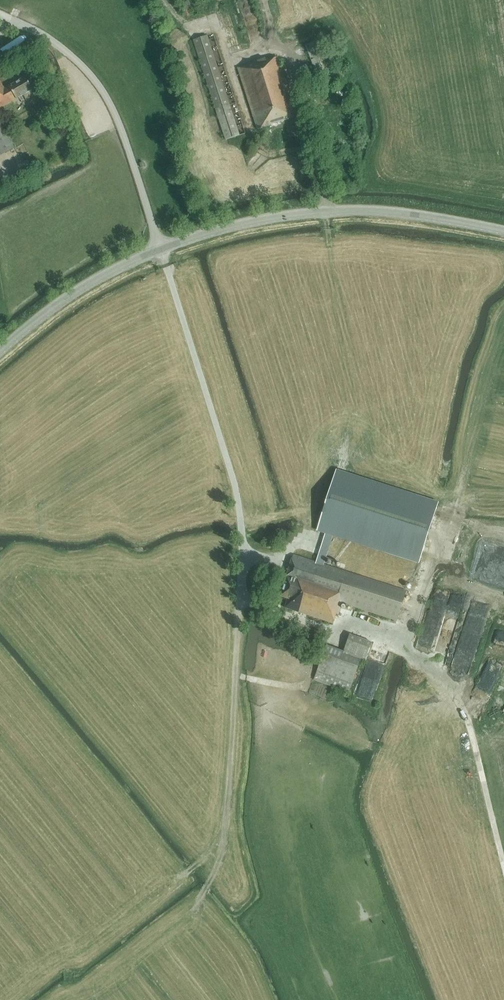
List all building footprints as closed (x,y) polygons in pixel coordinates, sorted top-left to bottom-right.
[(181,1),(186,17),(199,14),(195,0),(186,0),(181,1)] [(226,140),(240,135),(207,35),(193,40),(226,140)] [(0,50),(0,52),(4,60),(22,50),(17,41),(0,50)] [(258,129),(294,117),(290,105),(293,104),(278,57),(268,60),(267,58),(238,68),(258,129)] [(33,89),(26,77),(5,89),(0,81),(0,108),(33,89)] [(15,147),(0,122),(0,156),(15,147)] [(326,532),(316,562),(323,564),(333,534),(419,561),(437,504),(336,472),(318,529),(326,532)] [(293,555),(280,596),(288,598),(285,608),(333,623),(336,613),(339,614),(342,603),(397,620),(406,591),(323,564),(316,562),(293,555)] [(361,660),(365,662),(372,643),(350,634),(343,653),(361,660)] [(361,660),(343,653),(326,647),(317,670),(314,679),(350,692),(353,684),(361,660)]
